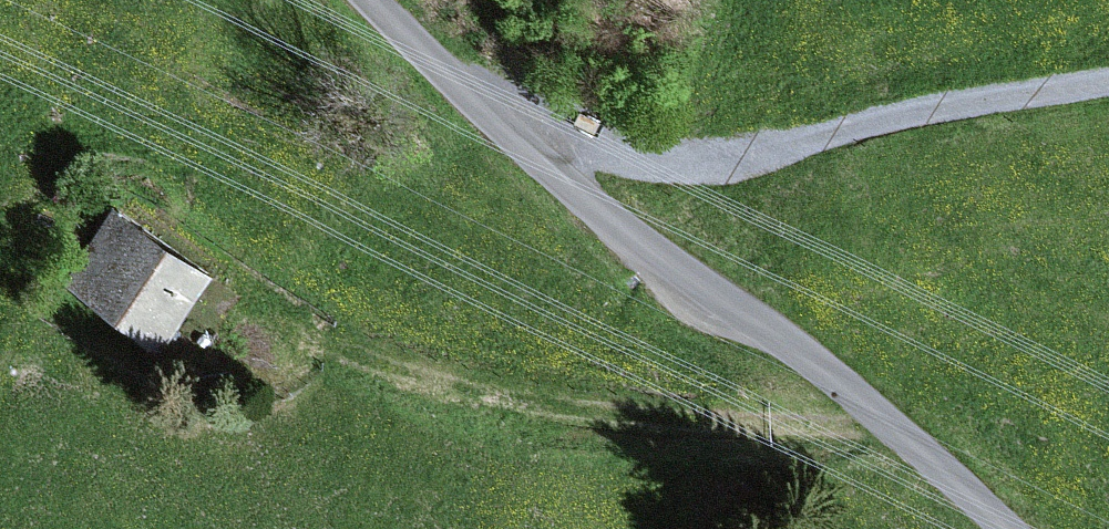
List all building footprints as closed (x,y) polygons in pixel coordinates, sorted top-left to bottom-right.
[(119,202),(65,283),(166,351),(221,270),(119,202)]
